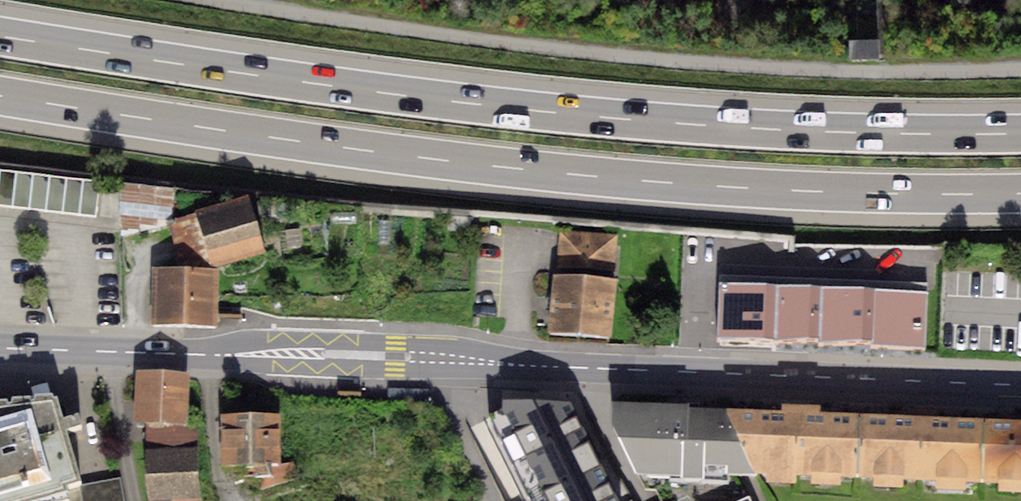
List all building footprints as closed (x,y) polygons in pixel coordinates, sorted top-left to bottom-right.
[(854,60),(882,55),(879,36),(851,41),(854,60)] [(0,170),(0,204),(95,214),(98,181),(0,170)] [(173,187),(119,183),(121,236),(169,219),(173,187)] [(248,195),(169,219),(176,267),(216,268),(263,251),(248,195)] [(559,231),(556,266),(613,271),(616,236),(559,231)] [(917,276),(697,264),(693,327),(913,339),(917,276)] [(176,267),(152,267),(151,323),(215,324),(216,268),(176,267)] [(617,280),(557,274),(552,330),(612,336),(617,280)] [(189,372),(137,369),(134,420),(144,421),(186,423),(189,372)] [(487,407),(536,500),(626,500),(573,392),(503,389),(502,400),(487,407)] [(76,488),(62,430),(81,425),(79,412),(59,418),(53,394),(0,398),(0,500),(35,500),(76,488)] [(689,404),(613,401),(612,421),(636,472),(682,473),(683,479),(704,480),(705,473),(746,474),(751,474),(728,409),(718,409),(688,408),(689,404)] [(781,411),(728,409),(751,474),(766,475),(766,483),(796,484),(797,477),(810,477),(810,485),(840,486),(841,478),(857,479),(859,412),(821,411),(821,404),(781,403),(781,411)] [(859,412),(857,479),(873,478),(873,487),(902,488),(902,479),(935,481),(935,488),(965,490),(965,481),(982,482),(985,417),(859,412)] [(280,414),(221,415),(222,464),(253,463),(253,477),(260,478),(261,489),(302,479),(299,461),(281,465),(280,414)] [(982,482),(999,483),(999,491),(1020,491),(1020,418),(985,417),(982,482)] [(144,421),(146,500),(171,500),(171,497),(200,497),(198,424),(186,423),(144,421)] [(80,486),(83,500),(124,500),(120,479),(80,486)]
